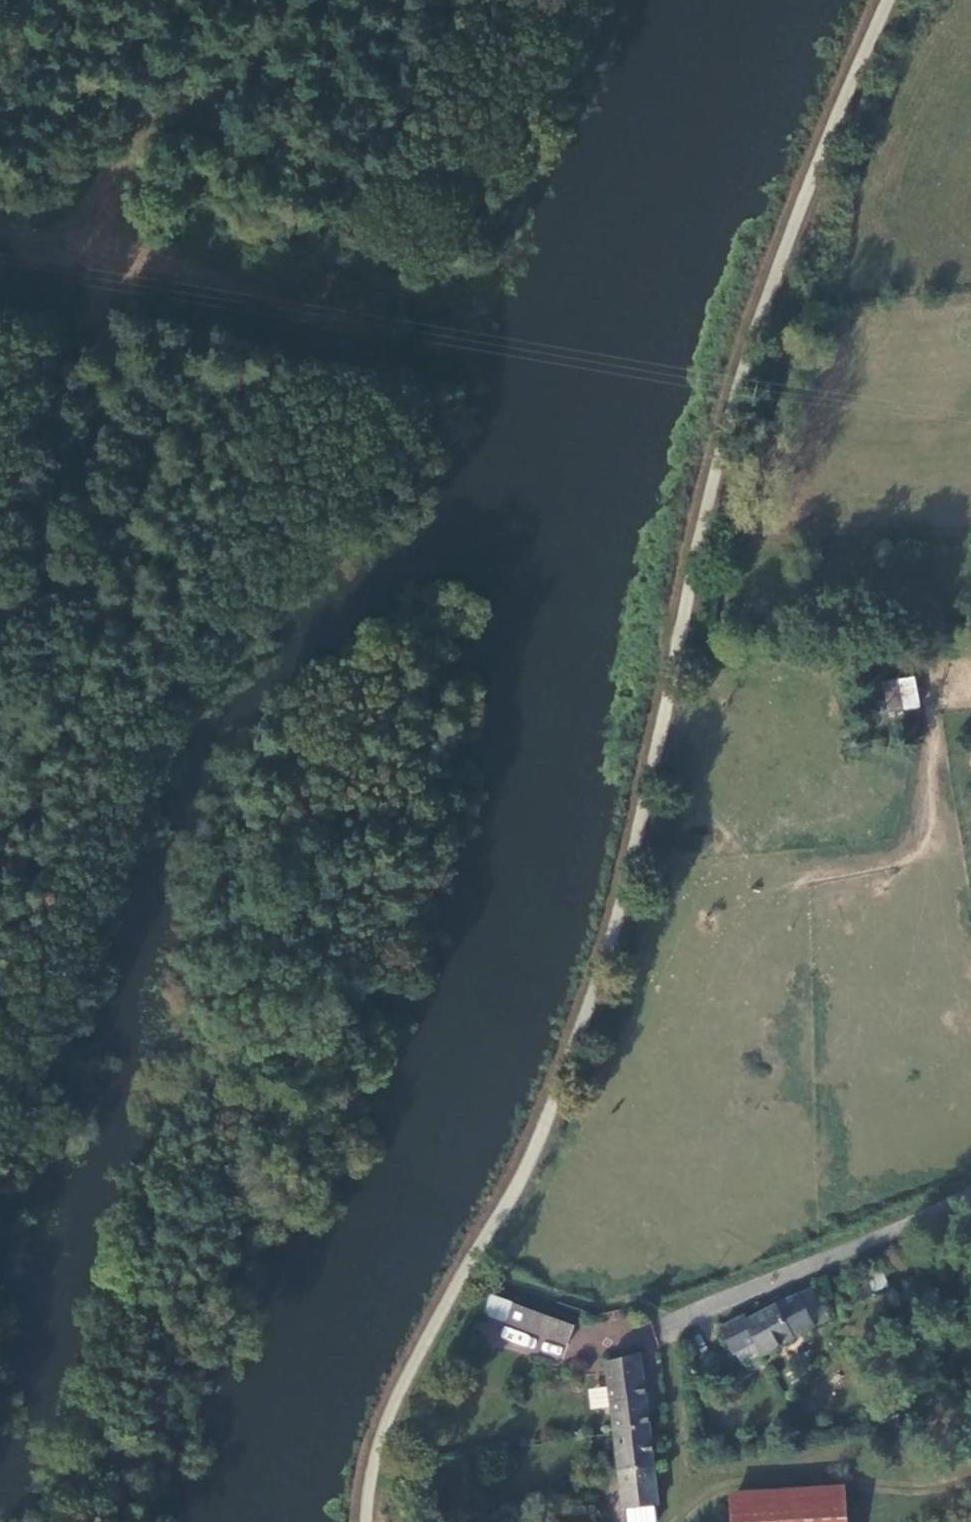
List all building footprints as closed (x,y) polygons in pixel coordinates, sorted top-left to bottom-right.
[(885,711),(919,707),(915,675),(881,680),(885,711)] [(828,1327),(812,1293),(744,1331),(742,1327),(720,1340),(733,1363),(736,1361),(742,1370),(760,1360),(762,1364),(828,1327)] [(509,1312),(485,1303),(477,1323),(503,1332),(509,1312)] [(509,1312),(503,1332),(567,1354),(573,1335),(509,1312)] [(605,1373),(613,1439),(647,1438),(649,1438),(638,1362),(605,1373)] [(588,1408),(606,1409),(606,1387),(588,1387),(588,1408)] [(656,1513),(647,1438),(613,1439),(623,1517),(626,1517),(654,1514),(656,1513)] [(730,1521),(844,1521),(843,1505),(730,1513),(730,1521)] [(654,1514),(626,1517),(626,1521),(655,1521),(654,1514)]
